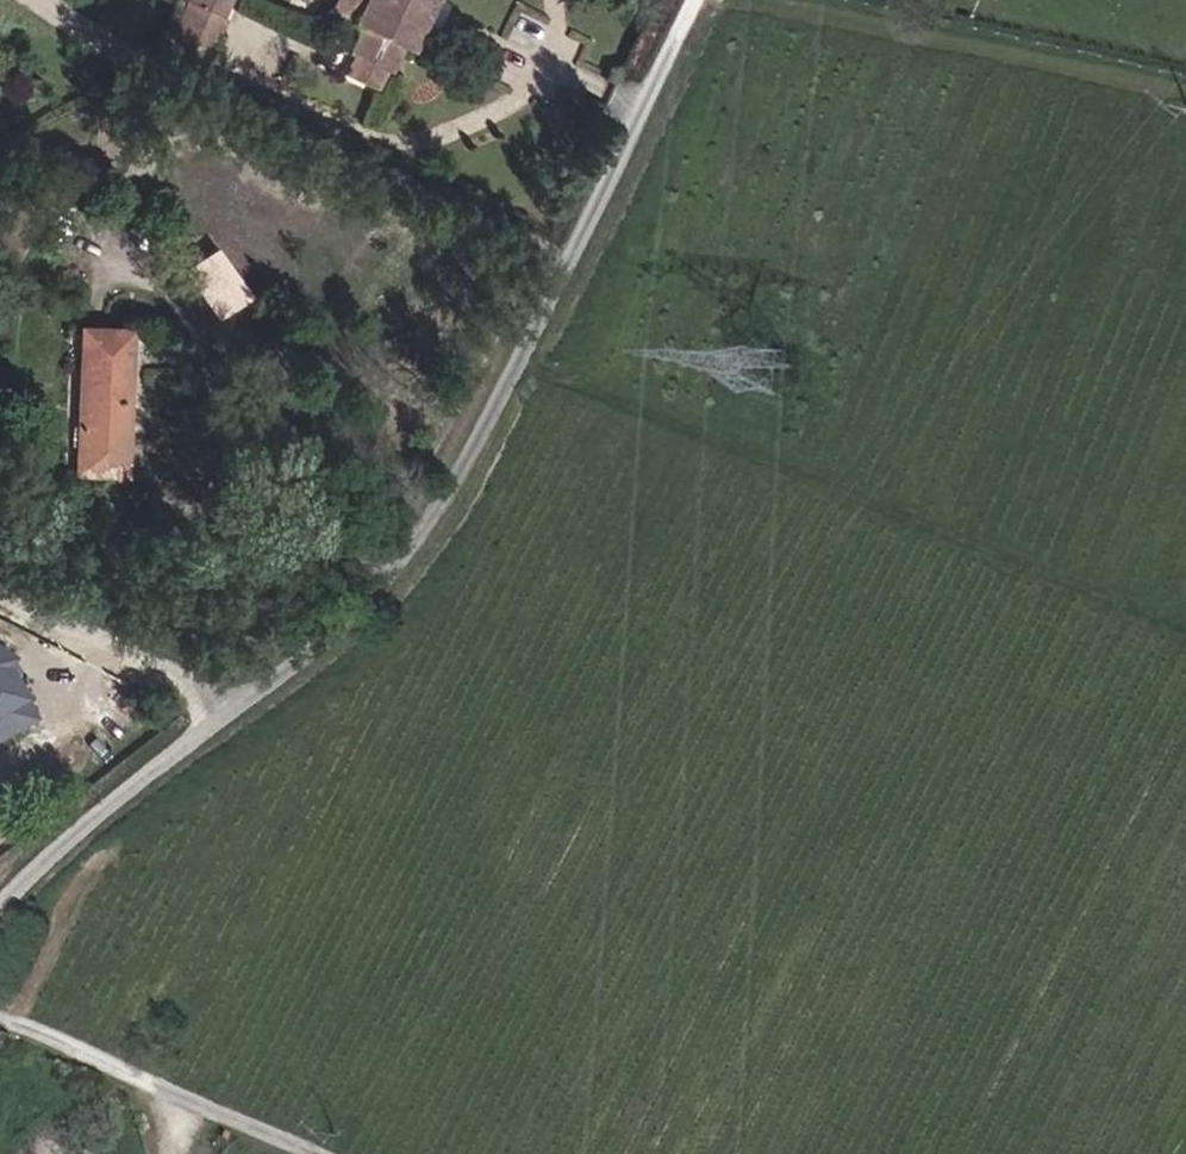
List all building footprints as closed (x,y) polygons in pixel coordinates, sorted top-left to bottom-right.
[(203,69),(224,20),(227,10),(230,0),(175,0),(170,12),(177,16),(163,50),(203,69)] [(413,48),(435,0),(362,0),(353,19),(361,24),(349,50),(393,72),(403,46),(413,48)] [(74,471),(123,472),(127,327),(78,327),(74,471)]
